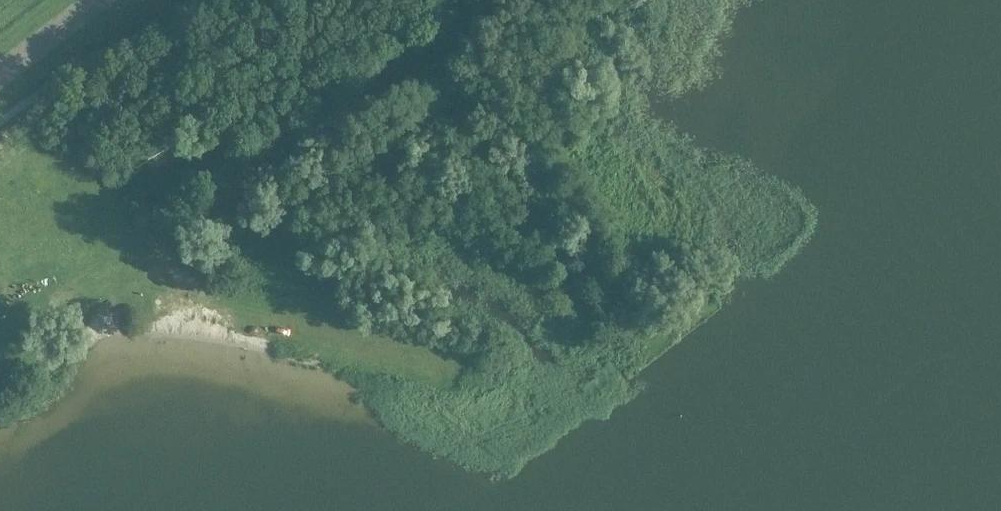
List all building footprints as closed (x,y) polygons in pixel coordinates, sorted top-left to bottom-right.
[(168,202),(150,204),(151,213),(168,212),(168,202)]
